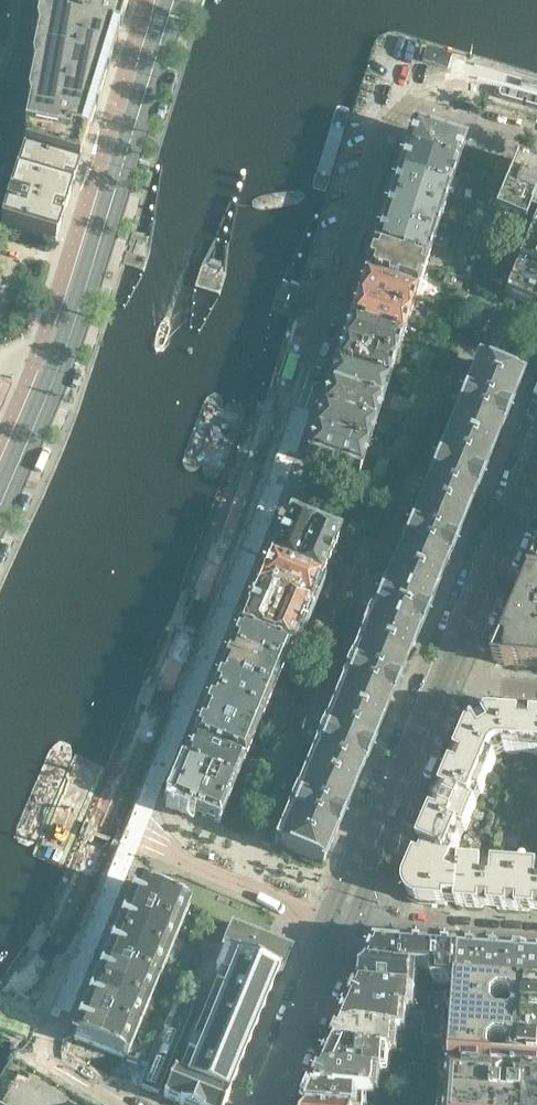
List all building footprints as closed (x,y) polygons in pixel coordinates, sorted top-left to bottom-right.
[(112,56),(129,0),(37,0),(36,1),(40,6),(34,34),(36,42),(30,69),(32,77),(26,105),(28,113),(22,140),(24,148),(23,151),(78,168),(112,56)] [(448,69),(451,57),(451,56),(426,49),(422,62),(448,69)] [(457,169),(464,148),(413,131),(406,153),(457,169)] [(70,193),(78,168),(23,152),(15,176),(70,193)] [(449,193),(457,169),(406,153),(399,176),(449,193)] [(515,164),(493,218),(523,230),(528,218),(535,221),(519,261),(516,260),(512,272),(514,273),(504,296),(536,310),(536,309),(536,173),(515,164)] [(63,217),(70,193),(15,176),(8,200),(63,217)] [(441,217),(449,193),(399,176),(391,201),(441,217)] [(55,242),(63,217),(8,200),(0,225),(55,242)] [(434,241),(441,217),(391,201),(383,225),(434,241)] [(426,265),(434,241),(383,225),(376,249),(426,265)] [(416,297),(426,265),(376,249),(366,279),(366,278),(365,281),(415,297),(416,297)] [(459,290),(463,280),(448,274),(444,284),(459,290)] [(408,319),(415,297),(365,281),(358,303),(408,319)] [(448,317),(452,309),(431,302),(428,311),(448,317)] [(401,341),(408,319),(358,303),(351,325),(401,341)] [(394,364),(401,341),(351,325),(344,348),(394,364)] [(387,386),(394,364),(344,348),(337,370),(387,386)] [(424,369),(430,355),(426,353),(421,367),(424,369)] [(467,452),(500,372),(478,362),(465,393),(464,393),(456,413),(457,413),(445,443),(467,452)] [(380,408),(387,386),(337,370),(330,392),(380,408)] [(501,431),(510,411),(509,411),(522,380),(500,372),(467,452),(488,461),(500,431),(501,431)] [(373,430),(380,408),(330,392),(323,415),(373,430)] [(405,416),(407,407),(390,402),(387,410),(405,416)] [(366,453),(373,430),(323,415),(316,437),(366,453)] [(359,476),(366,453),(316,437),(308,460),(359,476)] [(488,461),(467,452),(445,443),(438,459),(437,459),(433,469),(478,488),(483,477),(482,477),(488,461)] [(380,483),(389,461),(380,458),(371,480),(380,483)] [(474,498),(478,488),(433,469),(429,479),(430,480),(423,496),(445,505),(466,514),(473,497),(474,498)] [(412,585),(445,505),(423,496),(411,525),(410,525),(401,546),(402,546),(390,575),(390,576),(412,585)] [(447,564),(455,544),(454,543),(466,514),(445,505),(412,585),(434,594),(434,593),(446,564),(447,564)] [(296,572),(314,528),(290,518),(271,562),(296,572)] [(320,582),(339,538),(314,528),(296,572),(320,582)] [(296,572),(271,562),(260,587),(285,598),(309,608),(320,582),(296,572)] [(418,636),(428,612),(428,611),(435,593),(434,593),(434,594),(412,585),(390,576),(390,575),(389,575),(382,593),(381,592),(371,617),(372,617),(365,635),(365,636),(366,635),(388,644),(410,653),(409,653),(410,654),(418,636)] [(532,580),(532,581),(495,666),(505,667),(505,666),(536,669),(536,580),(532,580)] [(267,642),(285,598),(260,587),(241,631),(267,642)] [(291,652),(309,608),(285,598),(267,642),(291,652)] [(291,652),(267,642),(241,631),(232,654),(281,675),(291,652)] [(355,723),(388,644),(366,635),(365,636),(353,665),(353,664),(344,685),(345,685),(333,714),(355,723)] [(390,703),(398,683),(397,683),(409,653),(410,653),(388,644),(355,723),(377,732),(389,703),(390,703)] [(272,697),(281,675),(232,654),(222,676),(272,697)] [(262,720),(272,697),(222,676),(213,699),(262,720)] [(253,743),(262,720),(213,699),(203,722),(253,743)] [(377,732),(355,723),(333,714),(326,731),(325,731),(321,741),(366,760),(371,749),(370,749),(377,732)] [(531,756),(534,719),(495,716),(492,717),(490,717),(487,718),(484,719),(481,719),(479,719),(477,720),(476,722),(475,724),(473,726),(471,728),(469,730),(468,732),(455,763),(489,777),(496,760),(491,757),(493,753),(494,751),(495,750),(497,749),(499,749),(506,748),(505,754),(531,756)] [(243,766),(253,743),(203,722),(194,745),(243,766)] [(362,770),(366,760),(321,741),(317,751),(318,752),(311,768),(333,777),(355,786),(361,769),(362,770)] [(234,787),(243,766),(194,745),(185,766),(210,776),(234,787)] [(466,832),(477,805),(471,803),(476,793),(481,795),(489,777),(455,763),(439,800),(437,801),(436,802),(435,804),(435,806),(435,809),(420,845),(454,860),(461,842),(456,840),(460,830),(466,832)] [(194,814),(210,776),(185,766),(169,803),(194,814)] [(300,857),(333,777),(311,768),(299,797),(298,797),(290,817),(291,818),(278,848),(300,857)] [(220,822),(234,787),(210,776),(194,814),(219,824),(220,822)] [(335,836),(343,816),(343,815),(355,786),(333,777),(300,857),(322,866),(334,836),(335,836)] [(513,911),(516,860),(503,859),(504,850),(505,850),(506,835),(500,835),(495,838),(493,864),(492,863),(491,862),(490,861),(489,861),(487,861),(486,861),(484,862),(483,863),(483,858),(460,856),(460,861),(457,894),(452,893),(452,900),(446,905),(513,911)] [(457,894),(460,861),(454,860),(420,845),(406,878),(405,880),(405,882),(405,884),(405,887),(405,889),(406,891),(406,893),(408,895),(409,897),(410,899),(412,900),(414,901),(416,902),(418,903),(422,904),(446,905),(452,900),(452,893),(457,894)] [(516,860),(513,911),(536,913),(536,862),(516,860)] [(175,930),(185,905),(136,884),(126,910),(175,930)] [(164,956),(175,930),(126,910),(115,935),(164,956)] [(279,972),(280,972),(290,947),(234,924),(223,949),(224,950),(215,972),(219,973),(215,984),(219,986),(211,1004),(207,1003),(199,1023),(208,1026),(200,1045),(192,1041),(187,1053),(195,1056),(187,1077),(173,1072),(163,1097),(179,1104),(180,1104),(225,1104),(229,1095),(228,1095),(279,972)] [(154,981),(164,956),(115,935),(105,961),(154,981)] [(434,970),(436,949),(382,945),(377,947),(369,966),(419,969),(434,970)] [(460,981),(462,951),(436,949),(434,970),(433,983),(460,985),(460,981)] [(484,983),(486,952),(462,951),(460,981),(484,983)] [(508,985),(510,954),(486,952),(484,983),(508,985)] [(531,987),(534,956),(510,954),(508,985),(531,987)] [(143,1007),(154,981),(105,961),(94,986),(143,1007)] [(419,980),(419,969),(369,966),(360,988),(412,991),(413,980),(419,980)] [(484,983),(460,981),(460,985),(451,1073),(536,1079),(536,987),(531,987),(508,985),(484,983)] [(133,1032),(143,1007),(94,986),(84,1012),(133,1032)] [(411,1011),(412,991),(360,988),(351,1008),(403,1011),(411,1011)] [(156,1094),(192,1008),(176,1001),(147,1067),(139,1088),(156,1094)] [(403,1031),(403,1011),(351,1008),(342,1028),(395,1031),(403,1031)] [(122,1057),(133,1032),(84,1012),(73,1037),(122,1057)] [(394,1054),(395,1031),(342,1028),(333,1050),(385,1053),(394,1054)] [(73,1037),(67,1052),(81,1061),(82,1060),(108,1075),(114,1078),(139,1088),(147,1067),(122,1057),(73,1037)] [(383,1075),(385,1053),(333,1050),(324,1070),(376,1075),(383,1075)] [(375,1095),(376,1075),(324,1070),(316,1090),(370,1094),(375,1095)] [(451,1073),(421,1070),(419,1099),(436,1101),(436,1104),(536,1104),(536,1079),(451,1073)] [(363,1098),(370,1098),(370,1094),(316,1090),(309,1104),(363,1104),(363,1098)]
